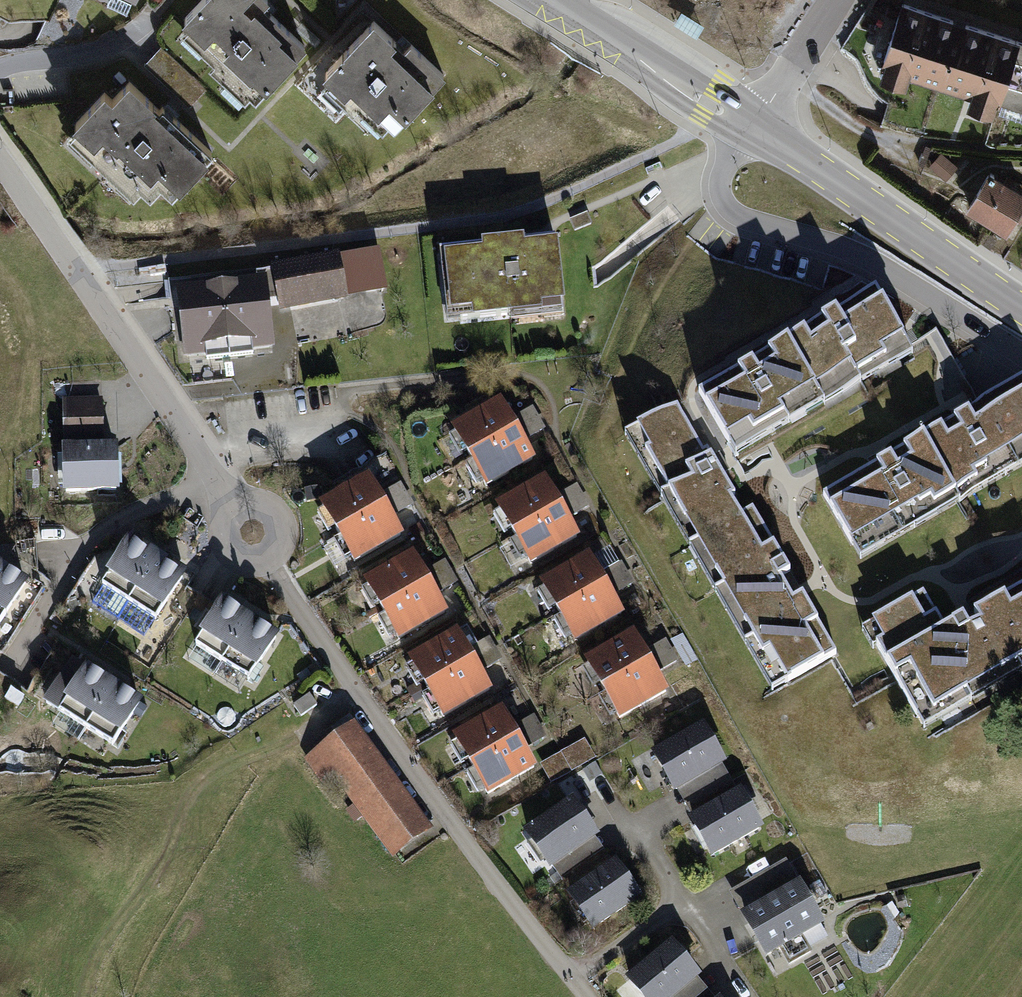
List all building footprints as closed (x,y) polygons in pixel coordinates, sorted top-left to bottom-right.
[(186,25),(191,30),(185,36),(217,66),(211,72),(246,104),(251,99),(258,105),(308,50),(264,10),(271,3),(267,0),(209,0),(186,25)] [(906,0),(900,0),(878,70),(908,79),(911,69),(970,87),(967,98),(995,106),(998,96),(1021,103),(1021,36),(906,0)] [(681,14),(674,25),(697,38),(703,27),(681,14)] [(407,54),(376,26),(326,80),(385,134),(391,127),(398,133),(448,79),(413,47),(407,54)] [(157,111),(131,87),(114,106),(106,99),(76,132),(78,134),(71,141),(136,201),(142,194),(152,204),(163,193),(173,203),(209,164),(162,121),(154,114),(157,111)] [(941,151),(929,164),(946,178),(957,165),(941,151)] [(989,166),(971,196),(965,205),(1005,230),(1021,203),(1021,187),(989,166)] [(587,212),(569,219),(574,231),(591,223),(587,212)] [(988,231),(981,242),(990,248),(997,237),(988,231)] [(508,245),(438,252),(445,320),(563,308),(556,240),(508,245)] [(365,256),(278,271),(285,309),(373,292),(365,256)] [(198,291),(182,292),(188,358),(271,350),(265,285),(232,288),(198,291)] [(744,363),(697,390),(735,454),(913,351),(876,287),(831,312),(744,363)] [(823,494),(859,556),(1021,461),(1021,378),(962,414),(881,461),(823,494)] [(104,398),(63,399),(64,442),(105,441),(104,398)] [(677,402),(637,425),(650,447),(646,449),(763,655),(769,652),(785,681),(837,652),(803,593),(792,599),(788,591),(779,576),(789,571),(752,507),(741,513),(731,496),(736,494),(718,462),(708,444),(703,446),(677,402)] [(503,403),(455,430),(488,486),(535,459),(523,439),(521,434),(517,427),(514,421),(511,417),(503,403)] [(514,421),(517,427),(537,416),(531,405),(511,417),(514,421)] [(544,427),(537,416),(517,427),(521,434),(523,439),(544,427)] [(120,443),(64,446),(65,492),(121,490),(120,443)] [(370,478),(323,504),(356,561),(402,535),(389,512),(379,495),(370,478)] [(547,480),(500,507),(532,564),(579,536),(568,517),(564,511),(561,505),(558,500),(555,494),(547,480)] [(558,500),(561,505),(581,493),(575,482),(555,494),(558,500)] [(316,486),(303,488),(306,501),(319,499),(316,486)] [(588,505),(581,493),(561,505),(564,511),(568,517),(588,505)] [(151,546),(133,534),(101,583),(157,619),(189,570),(169,557),(151,546)] [(35,540),(9,544),(6,570),(26,583),(38,570),(35,540)] [(109,549),(103,558),(111,563),(117,554),(109,549)] [(414,556),(367,582),(400,639),(447,613),(436,593),(432,588),(429,582),(426,577),(423,571),(414,556)] [(591,557),(544,583),(577,640),(623,613),(612,595),(609,589),(605,582),(602,576),(598,570),(591,557)] [(426,577),(429,582),(451,569),(445,558),(423,571),(426,577)] [(602,576),(605,582),(625,570),(618,558),(598,570),(602,576)] [(0,566),(0,611),(4,614),(26,583),(6,570),(3,568),(0,566)] [(458,582),(451,569),(429,582),(432,588),(436,593),(458,582)] [(632,583),(625,570),(605,582),(609,589),(612,595),(632,583)] [(873,620),(884,639),(876,643),(923,726),(1021,670),(1021,581),(973,609),(979,620),(975,623),(970,626),(964,615),(945,626),(925,591),(873,620)] [(182,620),(199,593),(187,586),(170,612),(182,620)] [(218,606),(199,593),(182,620),(202,632),(218,606)] [(247,611),(225,597),(218,606),(202,632),(195,642),(251,679),(281,633),(259,619),(247,611)] [(458,632),(411,659),(445,717),(491,690),(480,670),(477,664),(473,658),(470,653),(467,647),(458,632)] [(683,633),(670,640),(684,666),(697,659),(683,633)] [(470,653),(473,658),(494,646),(488,635),(467,647),(470,653)] [(635,635),(588,662),(620,718),(667,690),(657,672),(654,666),(650,660),(647,655),(644,650),(635,635)] [(647,655),(650,660),(671,649),(666,638),(644,650),(647,655)] [(27,691),(43,701),(72,655),(55,644),(27,691)] [(501,658),(494,646),(473,658),(477,664),(480,670),(501,658)] [(678,660),(671,649),(650,660),(654,666),(657,672),(678,660)] [(107,677),(72,655),(43,701),(114,746),(144,700),(125,688),(116,682),(107,677)] [(308,669),(298,675),(301,682),(312,675),(308,669)] [(11,688),(5,698),(18,706),(24,696),(11,688)] [(311,693),(294,704),(301,715),(318,704),(311,693)] [(504,710),(456,737),(490,796),(537,769),(525,747),(522,742),(518,736),(516,732),(512,725),(504,710)] [(516,732),(518,736),(538,724),(532,714),(512,725),(516,732)] [(359,719),(305,758),(323,783),(334,776),(393,859),(436,829),(359,719)] [(703,723),(651,752),(674,792),(677,789),(722,764),(726,762),(703,723)] [(544,736),(538,724),(518,736),(522,742),(525,747),(544,736)] [(584,739),(560,753),(571,771),(595,757),(584,739)] [(560,753),(540,764),(551,783),(571,771),(560,753)] [(722,764),(677,789),(692,815),(737,790),(722,764)] [(692,815),(689,818),(712,857),(763,827),(741,788),(737,790),(692,815)] [(570,796),(522,832),(550,870),(553,868),(595,838),(599,834),(570,796)] [(595,838),(553,868),(570,891),(612,862),(595,838)] [(728,892),(741,914),(799,881),(786,858),(728,892)] [(570,891),(567,894),(594,931),(642,896),(616,859),(612,862),(570,891)] [(799,881),(741,914),(765,957),(824,924),(799,881)] [(904,896),(896,898),(899,909),(907,907),(904,896)] [(624,978),(640,996),(673,996),(697,977),(700,975),(671,939),(624,978)] [(697,977),(673,996),(715,996),(697,977)]
